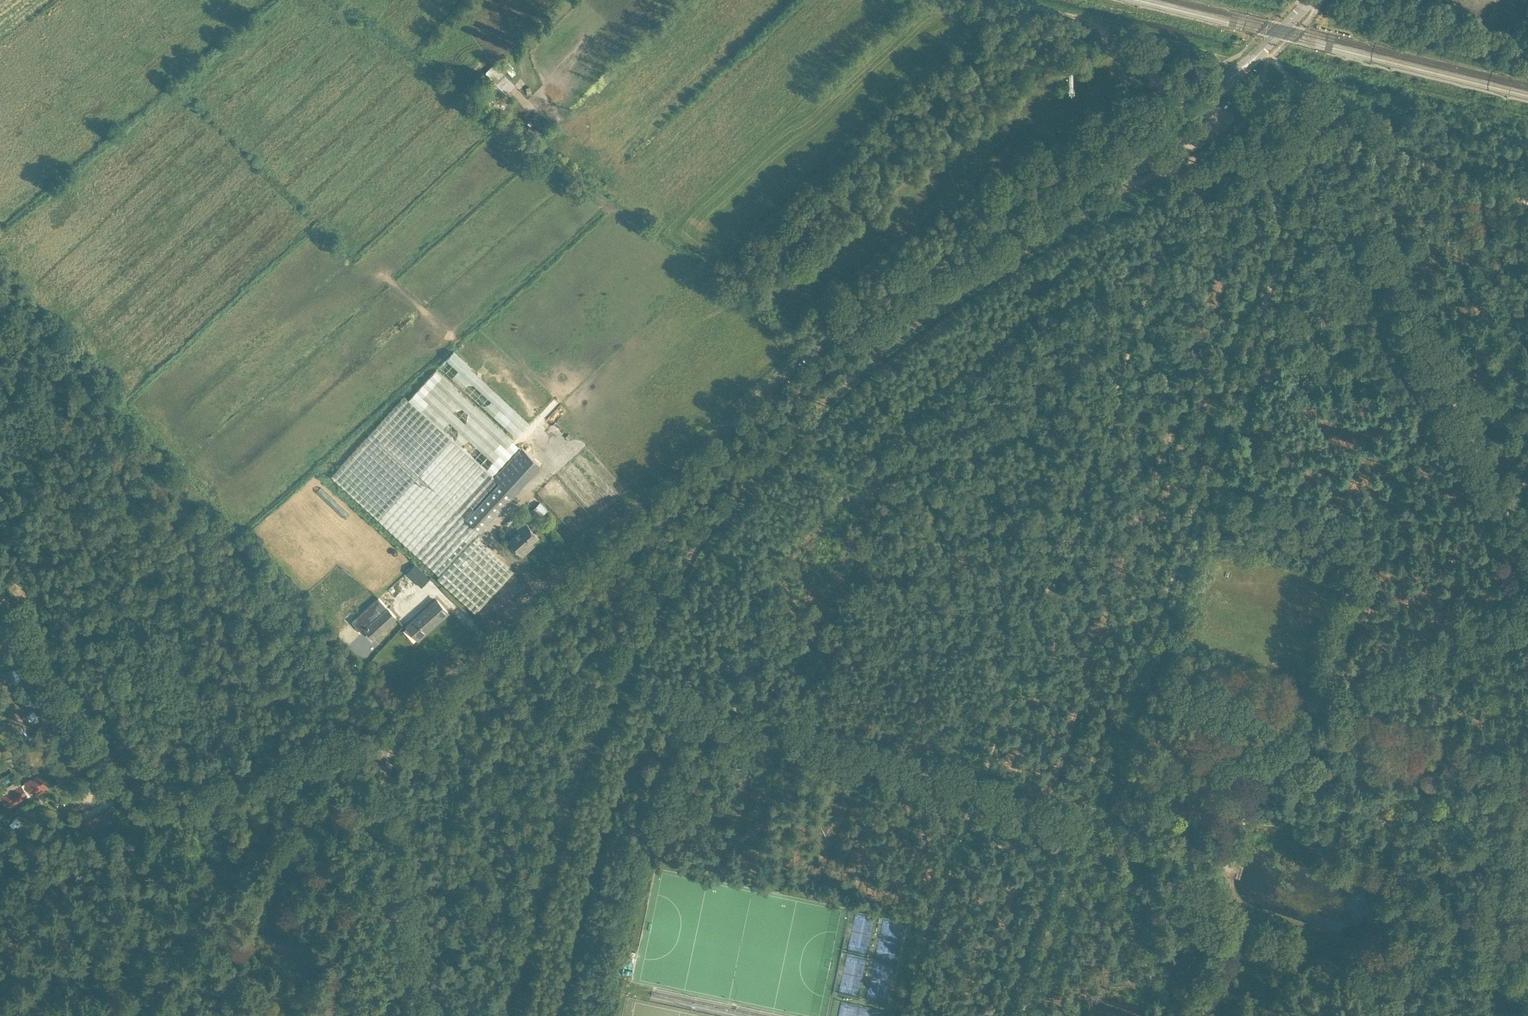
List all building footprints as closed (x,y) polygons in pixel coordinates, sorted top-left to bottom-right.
[(496,86),(505,95),(510,89),(501,80),(496,86)] [(487,81),(483,86),(491,93),(495,88),(487,81)] [(483,102),(487,97),(478,90),(475,95),(483,102)] [(437,366),(409,396),(406,394),(333,474),(452,586),(450,589),(476,613),(514,571),(477,537),(544,464),(524,445),(523,446),(515,438),(532,420),(455,349),(438,368),(437,366)] [(557,471),(599,518),(629,491),(586,444),(557,471)] [(345,519),(350,515),(321,487),(317,492),(345,519)] [(535,508),(541,514),(547,508),(540,502),(535,508)] [(527,523),(509,540),(523,555),(528,550),(526,548),(539,537),(527,523)] [(421,587),(430,578),(415,564),(407,573),(421,587)] [(298,565),(293,570),(305,585),(306,584),(307,584),(310,582),(310,581),(311,580),(298,565)] [(365,629),(373,638),(397,617),(379,598),(352,622),(362,633),(365,629)] [(418,639),(448,612),(437,600),(407,626),(418,639)] [(22,785),(1,797),(7,807),(27,795),(28,796),(32,794),(33,794),(40,791),(41,792),(48,788),(40,774),(26,782),(27,784),(23,787),(22,785)]
